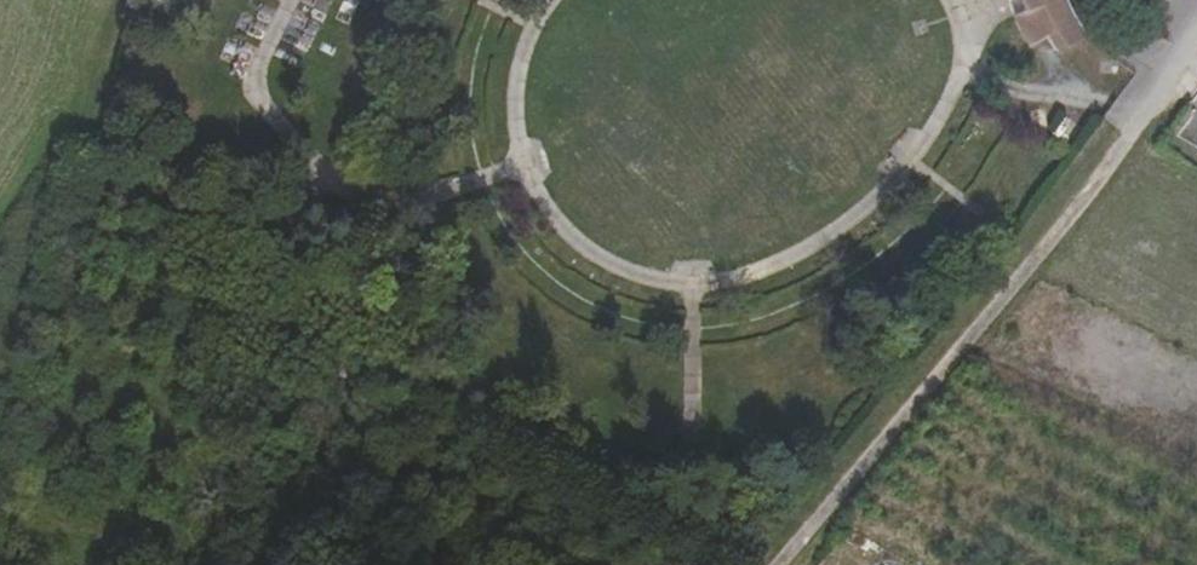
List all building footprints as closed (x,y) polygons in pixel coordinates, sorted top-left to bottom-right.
[(1025,13),(1016,17),(1031,47),(1048,37),(1060,52),(1085,36),(1066,0),(1021,0),(1025,13)]
